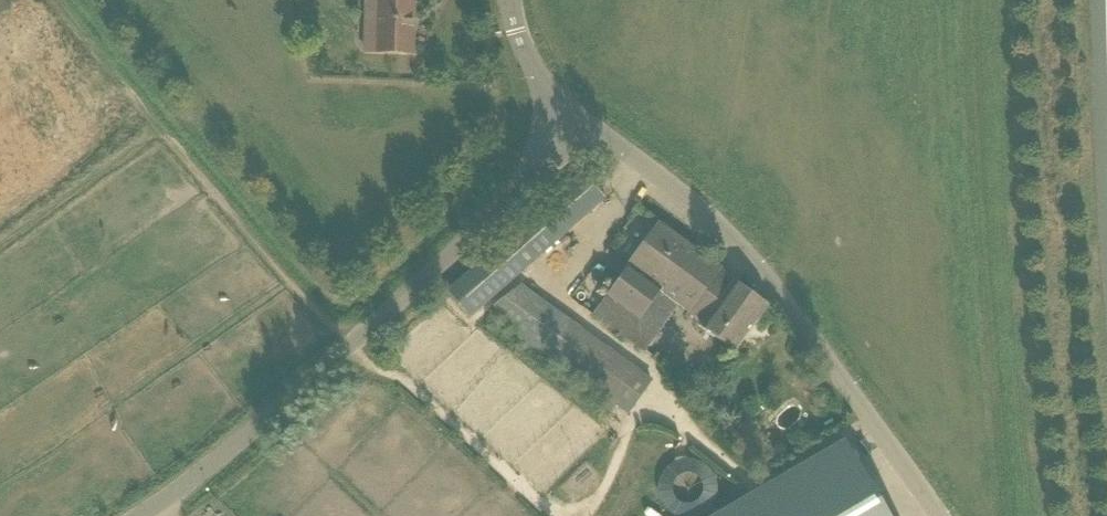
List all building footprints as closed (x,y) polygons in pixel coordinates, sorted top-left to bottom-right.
[(377,34),(376,52),(412,54),(414,0),(367,0),(366,34),(377,34)] [(469,318),(566,233),(543,206),(446,291),(469,318)] [(677,304),(687,311),(688,311),(719,269),(658,224),(593,314),(643,351),(677,304)] [(768,305),(767,305),(735,281),(736,281),(719,269),(688,311),(687,311),(703,323),(700,327),(734,352),(768,305)] [(627,415),(651,379),(520,284),(494,305),(512,332),(627,415)] [(685,369),(670,371),(671,379),(686,377),(685,369)] [(847,439),(714,515),(892,515),(847,439)] [(702,452),(653,471),(670,515),(681,515),(721,500),(702,452)]
